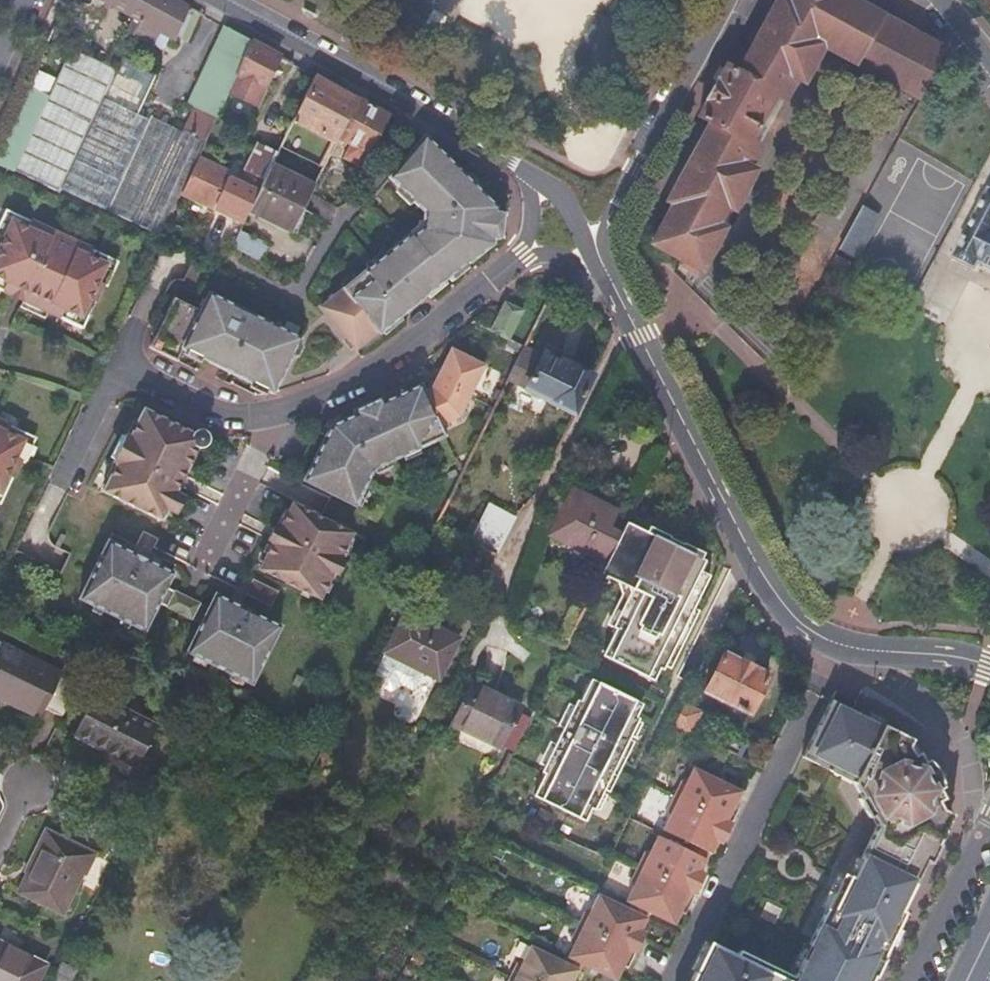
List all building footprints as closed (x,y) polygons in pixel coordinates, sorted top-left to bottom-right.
[(132,34),(147,0),(102,0),(119,9),(118,15),(122,17),(119,23),(121,28),(132,34)] [(198,11),(178,0),(147,0),(132,34),(147,41),(154,29),(172,38),(175,32),(185,37),(198,11)] [(681,263),(711,279),(724,257),(720,254),(724,247),(728,249),(771,171),(763,167),(807,89),(815,93),(837,53),(921,103),(938,78),(950,52),(854,0),(778,0),(739,71),(727,65),(700,114),(711,121),(667,200),(674,204),(652,242),(683,259),(681,263)] [(81,45),(86,33),(57,20),(52,32),(81,45)] [(219,108),(226,91),(250,39),(247,38),(224,25),(191,96),(195,99),(218,110),(219,108)] [(24,141),(66,46),(50,39),(8,134),(24,141)] [(256,105),(280,56),(250,39),(226,91),(256,105)] [(85,54),(70,48),(30,140),(43,146),(85,54)] [(108,84),(128,94),(140,67),(120,58),(117,66),(115,69),(108,84)] [(102,97),(108,84),(115,69),(95,61),(37,187),(56,195),(59,189),(64,179),(87,131),(102,97)] [(338,141),(359,98),(314,74),(293,119),(338,141)] [(122,106),(128,94),(108,84),(102,97),(116,103),(120,105),(122,106)] [(116,103),(102,97),(87,131),(64,179),(78,185),(116,103)] [(370,153),(388,114),(387,113),(359,98),(338,141),(333,152),(342,156),(347,145),(350,144),(352,145),(353,147),(347,159),(361,166),(368,152),(370,153)] [(206,136),(218,110),(195,99),(183,125),(185,126),(200,133),(206,136)] [(135,112),(122,106),(120,105),(83,188),(97,194),(135,112)] [(132,206),(171,123),(151,113),(112,196),(132,206)] [(200,133),(185,126),(147,208),(162,215),(200,133)] [(492,241),(493,227),(486,227),(486,219),(494,219),(495,207),(423,136),(390,176),(428,213),(428,223),(412,236),(409,234),(319,307),(354,348),(376,330),(377,331),(399,313),(395,307),(404,300),(409,305),(466,257),(469,259),(492,241)] [(35,155),(6,142),(0,156),(29,170),(35,155)] [(270,166),(275,157),(257,148),(231,203),(247,213),(270,166)] [(229,169),(197,154),(181,189),(214,205),(221,191),(219,190),(229,169)] [(304,210),(312,194),(315,187),(270,166),(247,213),(296,235),(308,212),(304,210)] [(64,179),(59,189),(65,192),(92,205),(97,194),(83,188),(78,185),(64,179)] [(989,189),(953,257),(977,268),(980,262),(989,267),(989,190),(989,189)] [(328,222),(336,207),(312,194),(304,210),(308,212),(328,222)] [(0,230),(0,284),(82,324),(115,253),(12,204),(0,230)] [(857,205),(835,250),(857,260),(878,215),(857,205)] [(486,227),(493,227),(494,219),(486,219),(486,227)] [(229,250),(260,264),(267,248),(237,234),(229,250)] [(184,343),(209,356),(212,351),(227,359),(225,364),(273,388),(299,336),(210,291),(202,306),(173,292),(149,342),(178,356),(184,343)] [(399,313),(409,305),(404,300),(395,307),(399,313)] [(511,340),(512,337),(523,314),(504,305),(494,326),(492,330),(511,340)] [(571,415),(589,378),(565,365),(564,366),(539,354),(538,356),(522,347),(509,373),(526,382),(521,391),(571,415)] [(418,385),(379,403),(353,416),(326,428),(300,482),(350,506),(368,469),(439,436),(435,425),(456,416),(482,366),(448,350),(429,388),(421,393),(418,385)] [(212,351),(209,356),(225,364),(227,359),(212,351)] [(353,416),(379,403),(377,399),(351,411),(353,416)] [(167,511),(175,494),(171,492),(191,452),(196,451),(201,448),(203,443),(203,439),(202,434),(198,431),(193,430),(187,432),(184,435),(137,412),(124,437),(120,435),(107,462),(111,464),(98,491),(157,520),(163,509),(167,511)] [(30,434),(0,420),(0,498),(30,434)] [(608,562),(624,529),(614,523),(617,516),(572,493),(551,538),(606,565),(608,562)] [(181,497),(175,494),(167,511),(174,514),(181,497)] [(277,531),(270,544),(258,569),(316,597),(328,574),(333,576),(340,560),(336,558),(347,535),(289,507),(277,531)] [(507,520),(507,519),(481,507),(472,525),(467,523),(459,539),(482,550),(490,554),(507,520)] [(687,551),(687,550),(680,546),(677,552),(668,547),(671,542),(628,520),(624,529),(608,562),(606,565),(606,566),(626,576),(628,573),(635,576),(637,580),(640,585),(637,590),(635,591),(622,615),(625,617),(611,645),(635,657),(687,551)] [(459,539),(432,526),(421,549),(478,577),(490,554),(482,550),(459,539)] [(265,541),(270,544),(277,531),(271,528),(265,541)] [(677,552),(680,546),(671,542),(668,547),(677,552)] [(177,615),(184,601),(162,591),(169,576),(106,544),(78,601),(141,632),(155,604),(177,615)] [(710,561),(687,550),(687,551),(635,657),(661,670),(667,657),(670,659),(711,575),(705,571),(710,561)] [(242,594),(266,605),(272,593),(248,582),(242,594)] [(205,612),(184,601),(177,615),(198,626),(184,653),(247,684),(274,628),(237,610),(233,618),(225,614),(229,606),(212,597),(205,612)] [(233,618),(237,610),(229,606),(225,614),(233,618)] [(401,618),(381,657),(382,657),(421,677),(435,684),(455,644),(401,618)] [(66,656),(57,675),(0,646),(0,703),(35,720),(40,712),(58,721),(85,666),(66,656)] [(750,713),(767,674),(720,651),(703,689),(750,713)] [(411,696),(421,677),(382,657),(372,677),(371,682),(372,687),(376,691),(385,695),(390,696),(394,694),(398,690),(411,696)] [(616,694),(621,684),(598,672),(586,696),(583,694),(547,766),(550,768),(538,790),(562,802),(616,694)] [(647,697),(621,684),(616,694),(562,802),(589,815),(595,803),(598,804),(618,764),(612,761),(617,752),(623,754),(643,712),(641,710),(647,697)] [(466,698),(451,727),(499,750),(520,709),(477,687),(470,699),(466,698)] [(835,695),(803,759),(854,786),(862,799),(858,801),(869,819),(872,817),(877,828),(869,843),(851,880),(843,876),(825,913),(831,916),(822,932),(817,930),(793,978),(739,952),(736,957),(711,945),(709,944),(690,980),(873,980),(876,975),(889,949),(904,919),(918,889),(932,861),(941,844),(952,820),(942,799),(939,792),(944,786),(938,778),(942,773),(938,760),(933,753),(927,748),(924,750),(919,743),(915,739),(908,735),(913,728),(887,715),(835,695)] [(133,768),(153,728),(91,697),(72,737),(133,768)] [(676,725),(690,732),(700,712),(685,705),(676,725)] [(612,761),(618,764),(623,754),(617,752),(612,761)] [(675,797),(731,825),(738,810),(734,808),(741,793),(694,770),(689,780),(682,783),(675,797)] [(725,838),(731,825),(675,797),(668,811),(670,818),(670,821),(664,831),(693,846),(709,854),(711,855),(718,841),(712,839),(714,834),(725,838)] [(60,916),(89,855),(46,833),(16,895),(60,916)] [(700,874),(706,861),(690,852),(661,838),(653,853),(648,855),(641,868),(695,895),(702,881),(691,876),(693,872),(700,874)] [(692,849),(708,857),(709,854),(693,846),(692,849)] [(706,861),(708,857),(692,849),(690,852),(706,861)] [(629,903),(632,904),(650,913),(674,925),(681,911),(675,908),(677,904),(688,909),(695,895),(641,868),(634,882),(636,888),(629,903)] [(586,912),(579,927),(635,955),(642,940),(632,935),(635,928),(641,931),(647,919),(629,911),(600,897),(593,911),(586,912)] [(209,923),(229,933),(240,910),(220,901),(209,923)] [(632,904),(630,908),(648,917),(650,913),(632,904)] [(630,908),(629,911),(647,919),(648,917),(630,908)] [(831,916),(825,913),(817,930),(822,932),(831,916)] [(579,927),(573,940),(576,944),(570,958),(582,965),(599,973),(614,980),(617,980),(623,966),(628,969),(635,955),(579,927)] [(0,944),(0,980),(35,980),(42,966),(0,944)] [(513,978),(519,980),(573,980),(579,971),(567,965),(534,947),(527,962),(520,964),(513,978)] [(570,958),(568,962),(580,968),(582,965),(570,958)] [(580,968),(568,962),(567,965),(579,971),(580,968)] [(50,980),(68,980),(74,970),(60,963),(50,980)]
